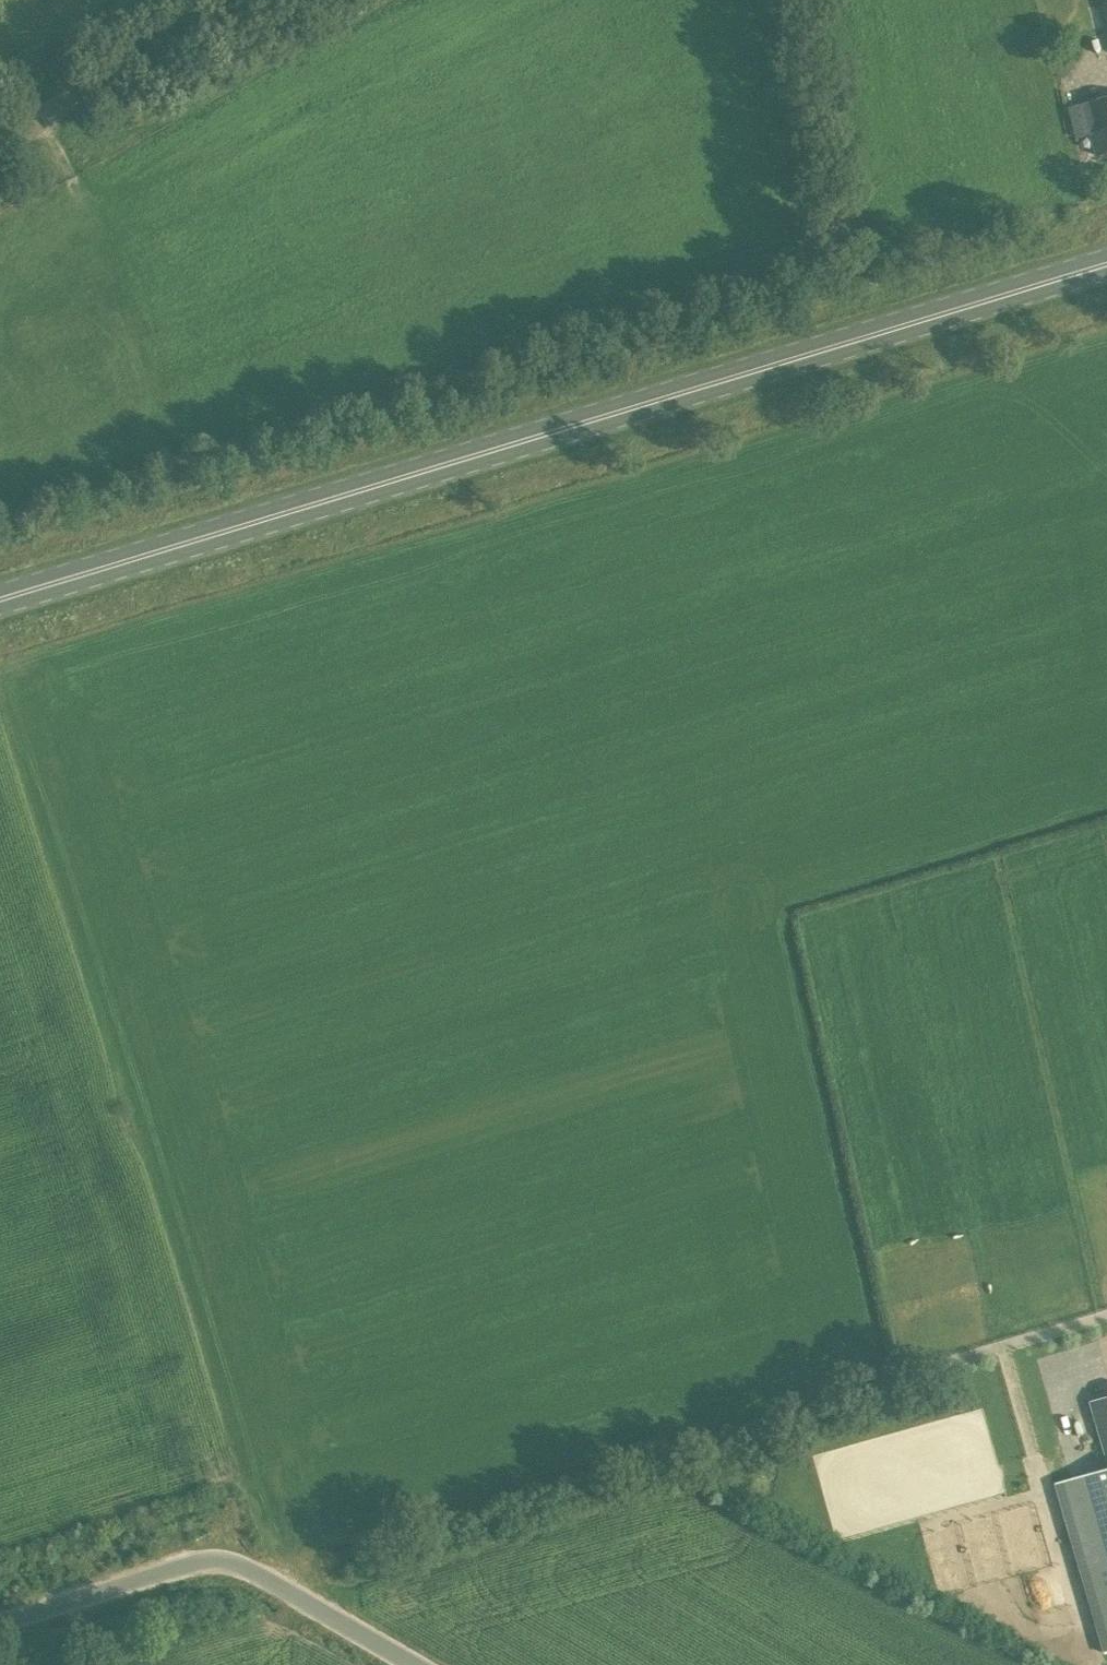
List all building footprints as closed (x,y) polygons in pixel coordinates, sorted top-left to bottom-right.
[(1085,105),(1093,134),(1091,134),(1097,155),(1106,152),(1106,98),(1085,105)] [(1077,1477),(1053,1483),(1092,1615),(1103,1653),(1106,1652),(1106,1468),(1077,1477)]
